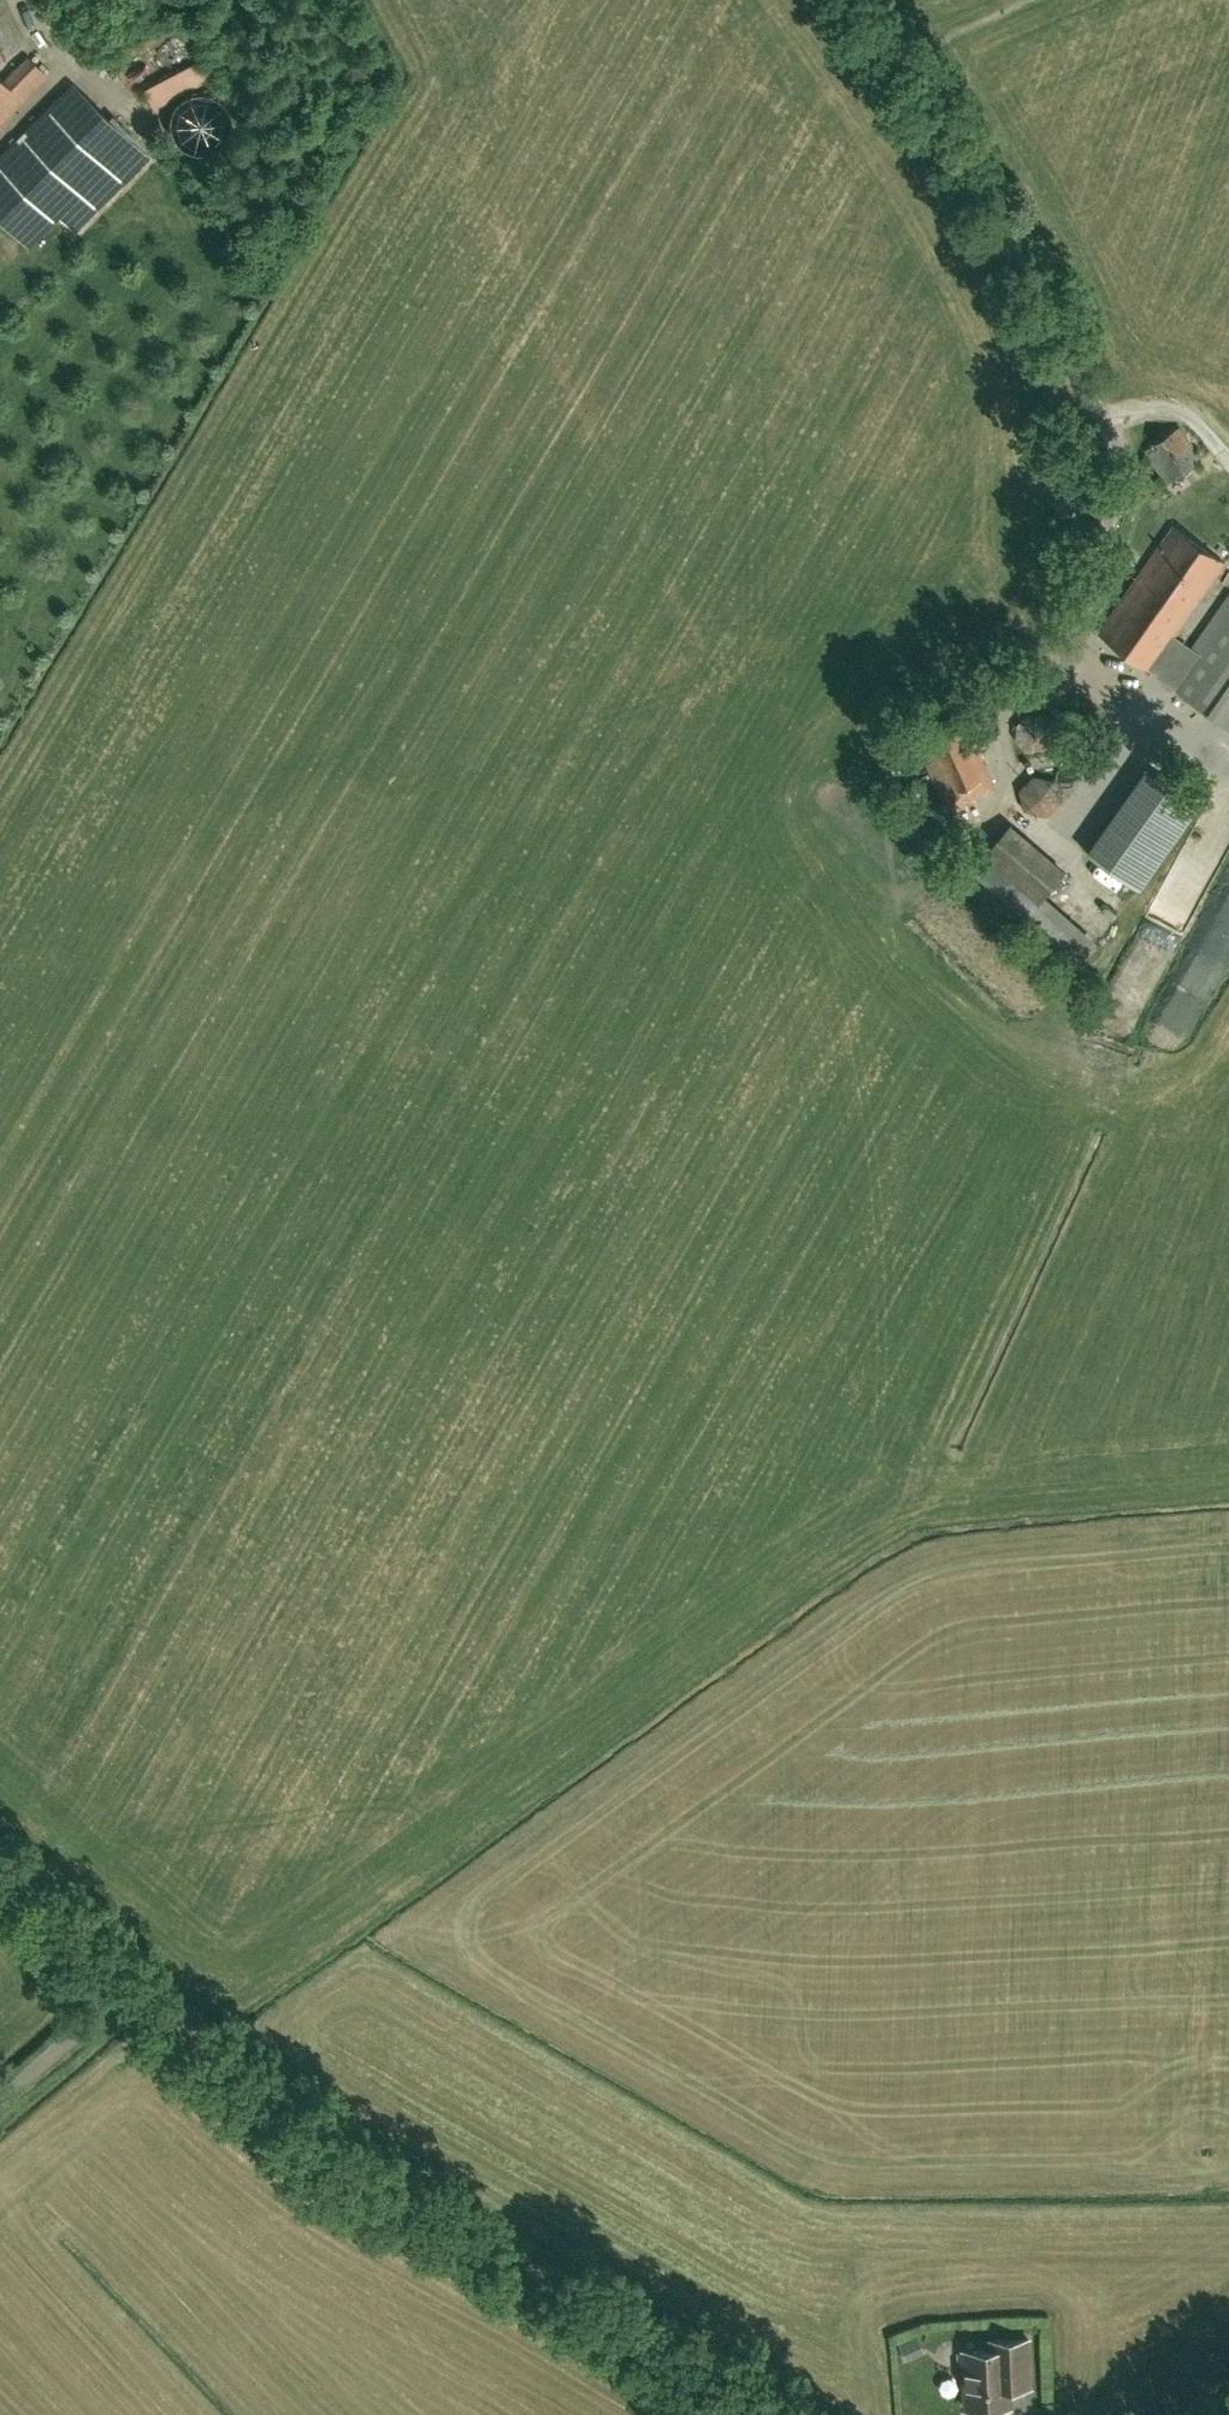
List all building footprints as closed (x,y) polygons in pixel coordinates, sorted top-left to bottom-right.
[(22,40),(3,0),(0,0),(0,50),(22,40)] [(183,11),(123,37),(136,66),(161,55),(166,65),(200,51),(183,11)] [(46,75),(27,56),(1,78),(0,76),(0,122),(46,75)] [(149,88),(158,106),(215,79),(207,61),(149,88)] [(0,160),(0,216),(27,243),(129,141),(73,86),(0,160)] [(235,98),(227,91),(217,87),(208,86),(198,88),(190,93),(183,100),(179,109),(179,118),(181,127),(186,137),(194,142),(203,146),(211,148),(220,146),(229,140),(236,132),(239,125),(241,116),(239,107),(235,98)] [(1167,483),(1203,459),(1182,425),(1144,449),(1167,483)] [(1228,559),(1178,524),(1103,630),(1152,665),(1153,664),(1163,671),(1162,672),(1228,720),(1228,602),(1197,647),(1176,632),(1228,559)] [(1028,714),(1016,724),(1018,742),(1028,751),(1042,750),(1054,739),(1053,725),(1043,715),(1028,714)] [(957,720),(925,734),(934,753),(924,758),(947,807),(993,784),(974,744),(969,747),(957,720)] [(1087,853),(1138,889),(1198,804),(1147,768),(1087,853)] [(1060,784),(1053,776),(1035,774),(1020,789),(1024,810),(1045,816),(1064,800),(1060,784)] [(1038,903),(1065,871),(1010,823),(983,854),(1038,903)] [(1163,917),(1102,1022),(1130,1038),(1192,934),(1163,917)] [(1031,2388),(1029,2341),(991,2342),(992,2352),(965,2353),(968,2410),(1011,2408),(1010,2389),(1031,2388)]
